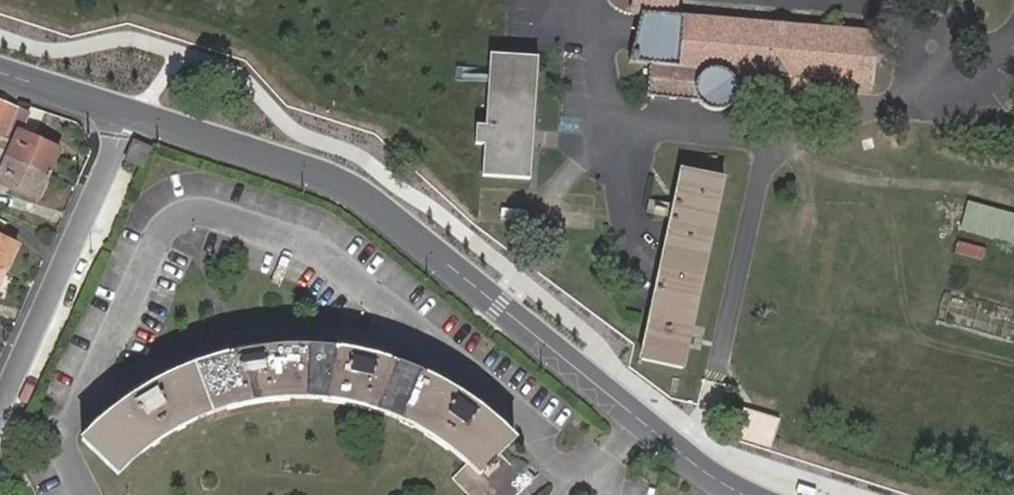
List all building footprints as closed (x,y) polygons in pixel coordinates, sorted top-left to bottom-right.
[(631,13),(641,15),(630,62),(651,64),(646,95),(700,102),(705,108),(709,110),(717,111),(723,110),(728,108),(734,102),(736,99),(738,93),(738,87),(737,82),(733,76),(728,71),(872,84),(876,34),(673,17),(677,0),(634,0),(631,13)] [(529,179),(537,58),(490,56),(486,126),(476,126),(475,145),(484,145),(482,176),(529,179)] [(48,175),(59,152),(19,133),(27,115),(0,102),(0,154),(48,175)] [(36,202),(48,175),(0,154),(0,186),(36,202)] [(682,368),(723,177),(681,169),(640,358),(682,368)] [(969,202),(962,227),(1013,242),(1013,214),(969,202)] [(5,271),(16,246),(0,238),(0,269),(5,271)] [(82,441),(117,473),(148,447),(159,439),(182,426),(194,420),(213,412),(239,404),(265,399),(292,397),(306,397),(321,398),(351,403),(370,409),(389,415),(421,430),(443,443),(467,463),(452,479),(468,494),(515,494),(533,477),(524,467),(517,473),(498,453),(512,439),(491,420),(470,403),(447,388),(429,378),(397,365),(371,357),(344,351),(310,348),(281,348),(252,351),(224,357),(189,368),(169,376),(150,386),(126,402),(114,411),(98,425),(82,441)] [(778,422),(740,411),(728,449),(744,454),(748,442),(770,449),(778,422)]
